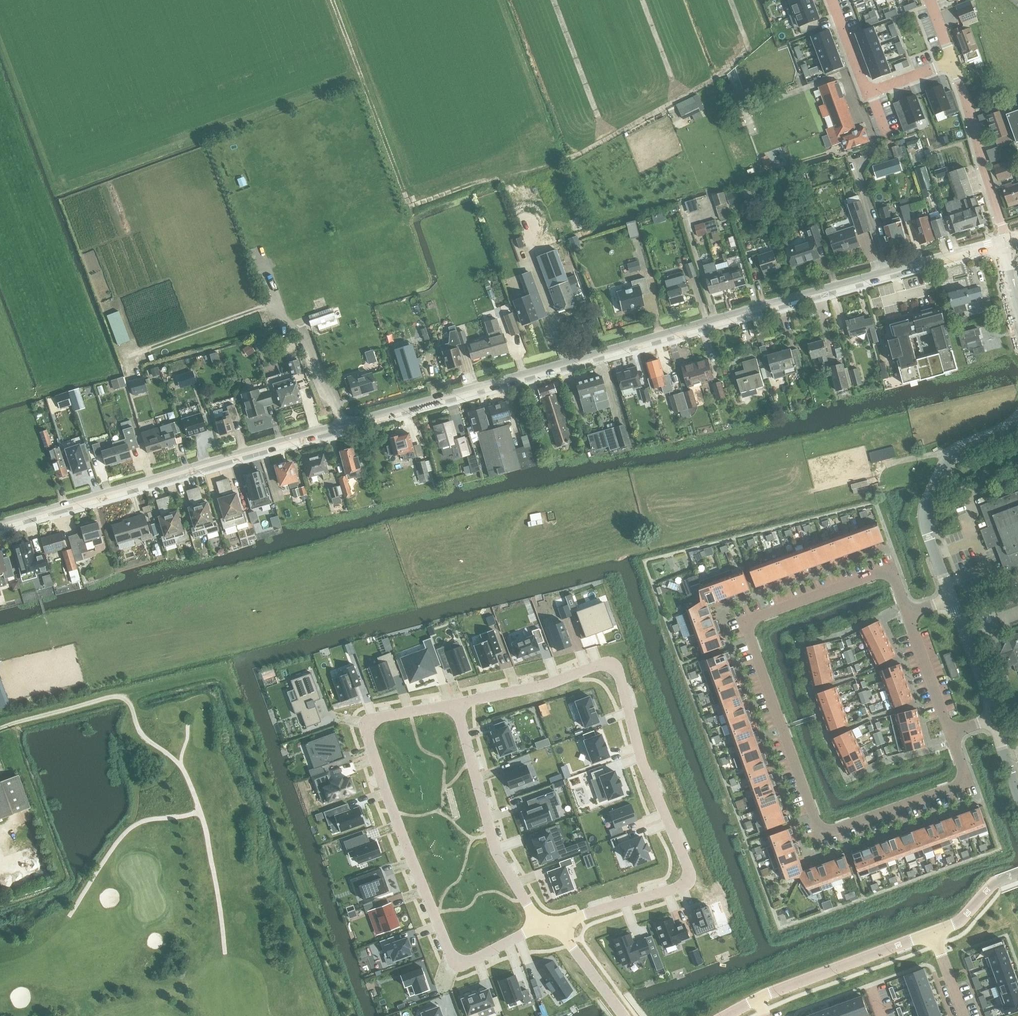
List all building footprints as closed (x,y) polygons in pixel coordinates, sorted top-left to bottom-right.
[(791,17),(816,8),(813,0),(784,0),(791,17)] [(982,57),(969,24),(978,21),(972,5),(958,10),(962,23),(963,22),(965,29),(963,30),(962,26),(954,29),(960,47),(961,46),(964,54),(965,53),(969,62),(982,57)] [(816,8),(791,17),(795,28),(799,27),(802,34),(819,27),(816,20),(820,18),(816,8)] [(875,26),(856,33),(859,42),(878,35),(875,26)] [(831,29),(813,35),(816,45),(834,38),(831,29)] [(878,35),(859,42),(863,51),(881,44),(878,35)] [(834,38),(816,45),(820,54),(838,47),(834,38)] [(881,44),(863,51),(866,60),(885,53),(881,44)] [(838,47),(820,54),(823,63),(841,56),(838,47)] [(885,53),(866,60),(869,69),(888,62),(885,53)] [(841,56),(823,63),(826,72),(844,66),(841,56)] [(888,62),(869,69),(873,78),(892,71),(888,62)] [(855,125),(839,80),(819,87),(827,110),(828,110),(835,131),(830,133),(829,133),(833,145),(837,144),(843,142),(844,144),(843,145),(844,149),(846,148),(846,149),(870,141),(865,127),(857,130),(855,125)] [(942,84),(926,90),(927,93),(935,115),(944,112),(946,117),(960,111),(952,90),(946,92),(942,84)] [(917,97),(916,94),(900,100),(903,109),(897,111),(905,132),(919,127),(917,122),(926,119),(917,97)] [(738,101),(731,103),(739,128),(746,126),(738,101)] [(695,102),(678,110),(683,120),(700,111),(695,102)] [(995,139),(1010,133),(1011,133),(1003,110),(987,116),(995,139)] [(1017,142),(1017,143),(1017,142),(1017,111),(1007,115),(1017,142)] [(995,139),(998,146),(998,148),(1014,142),(1011,134),(995,139)] [(920,138),(906,142),(908,149),(915,147),(919,162),(926,160),(920,138)] [(903,156),(900,147),(900,145),(893,147),(896,158),(903,156)] [(931,150),(930,149),(924,150),(928,161),(934,159),(931,150)] [(768,155),(760,158),(765,170),(772,167),(768,155)] [(898,158),(887,162),(891,173),(902,170),(898,158)] [(891,173),(887,162),(873,166),(877,178),(891,173)] [(999,180),(1010,177),(1005,162),(994,165),(999,180)] [(926,166),(915,169),(922,193),(933,189),(926,166)] [(959,200),(960,200),(975,195),(965,167),(950,172),(959,199),(959,200)] [(948,168),(936,171),(939,179),(950,176),(948,168)] [(805,173),(789,177),(792,188),(808,184),(805,173)] [(1013,185),(1012,182),(1003,185),(1010,206),(1017,203),(1017,183),(1013,185)] [(718,194),(713,196),(714,200),(720,219),(732,215),(726,196),(724,192),(718,194)] [(737,192),(726,195),(729,205),(739,202),(737,192)] [(859,234),(870,230),(859,195),(851,197),(853,203),(849,204),(859,234)] [(963,211),(969,228),(986,223),(981,206),(978,207),(975,198),(967,201),(969,207),(970,206),(971,208),(963,211)] [(959,199),(945,203),(949,216),(948,216),(947,215),(946,216),(952,234),(969,228),(963,211),(960,200),(959,200),(959,199)] [(905,220),(916,217),(912,203),(901,206),(905,220)] [(882,219),(891,216),(888,206),(879,208),(882,219)] [(894,223),(885,226),(892,248),(900,246),(900,245),(908,243),(902,221),(900,216),(892,218),(894,223)] [(921,243),(934,239),(927,216),(914,220),(921,243)] [(937,220),(936,217),(931,218),(938,238),(947,235),(942,218),(937,220)] [(697,235),(707,232),(705,222),(694,225),(697,235)] [(793,266),(814,259),(813,258),(819,256),(816,247),(824,245),(817,224),(806,228),(810,240),(787,248),(793,266)] [(860,245),(854,227),(837,232),(836,229),(833,227),(828,229),(827,230),(829,236),(830,237),(836,253),(860,245)] [(577,236),(567,239),(571,249),(580,246),(577,236)] [(567,278),(556,249),(537,256),(557,311),(576,304),(569,285),(577,282),(575,275),(567,278)] [(779,269),(773,251),(759,256),(759,253),(752,255),(756,267),(762,265),(765,275),(771,273),(771,272),(779,269)] [(637,261),(626,263),(629,273),(640,270),(637,261)] [(690,278),(698,276),(693,262),(685,264),(690,278)] [(719,274),(723,290),(735,287),(729,266),(729,265),(728,266),(727,263),(721,265),(721,267),(721,268),(722,273),(719,274)] [(741,263),(729,266),(735,287),(747,283),(741,263)] [(723,290),(719,274),(717,269),(706,273),(712,293),(723,290)] [(526,295),(512,300),(521,326),(547,317),(530,271),(519,275),(526,295)] [(632,287),(615,292),(621,312),(644,306),(641,295),(649,293),(645,277),(630,281),(632,287)] [(685,301),(683,292),(689,290),(687,282),(675,285),(676,289),(675,289),(674,288),(670,289),(670,291),(669,291),(672,304),(685,301)] [(967,288),(949,293),(955,313),(966,310),(965,304),(972,302),(971,300),(976,299),(977,301),(983,299),(980,287),(968,290),(967,288)] [(990,299),(983,301),(987,315),(993,313),(990,299)] [(332,307),(308,315),(310,320),(309,321),(311,327),(317,325),(319,330),(337,324),(332,307)] [(884,342),(889,357),(897,355),(898,358),(897,358),(903,381),(904,384),(921,379),(921,380),(945,374),(945,372),(958,369),(953,350),(952,350),(951,348),(952,347),(946,325),(945,325),(945,323),(946,322),(942,308),(933,311),(932,308),(933,308),(933,307),(921,310),(922,311),(923,313),(914,315),(915,321),(910,322),(909,319),(890,324),(894,336),(895,336),(895,339),(884,342)] [(492,320),(489,310),(481,313),(485,322),(484,322),(488,333),(492,332),(493,336),(487,337),(492,353),(493,356),(508,352),(503,333),(501,328),(500,329),(496,319),(492,320)] [(118,345),(130,341),(119,311),(107,315),(118,345)] [(851,337),(853,336),(854,337),(857,336),(858,335),(867,332),(871,343),(879,341),(872,318),(865,320),(864,316),(847,321),(849,328),(847,329),(849,336),(850,336),(851,337)] [(511,333),(518,330),(514,320),(507,322),(511,333)] [(455,330),(454,325),(448,327),(450,331),(449,343),(441,345),(443,352),(442,352),(444,357),(445,356),(448,368),(461,364),(459,357),(460,356),(457,344),(460,343),(461,344),(468,342),(464,330),(457,332),(456,329),(455,330)] [(979,327),(959,333),(963,349),(968,347),(969,350),(973,349),(975,355),(985,352),(984,345),(982,346),(979,335),(981,335),(979,327)] [(472,359),(492,353),(487,337),(467,343),(472,359)] [(828,361),(827,355),(828,355),(824,340),(809,344),(813,359),(819,357),(820,363),(828,361)] [(412,344),(394,349),(404,381),(421,376),(412,344)] [(250,345),(246,348),(251,355),(255,352),(250,345)] [(780,352),(786,375),(798,372),(797,369),(802,368),(797,348),(792,350),(791,349),(780,352)] [(213,360),(220,358),(218,351),(210,353),(213,360)] [(371,354),(373,363),(380,360),(377,352),(371,354)] [(775,379),(786,375),(780,352),(768,355),(769,357),(763,358),(768,377),(774,375),(775,379)] [(736,372),(741,392),(742,393),(744,394),(748,393),(749,392),(748,390),(765,386),(757,358),(749,360),(751,366),(745,368),(745,370),(736,372)] [(298,359),(287,362),(292,376),(302,372),(298,359)] [(695,362),(701,383),(714,380),(708,359),(695,362)] [(649,363),(648,363),(651,378),(649,379),(651,388),(662,385),(664,393),(674,391),(669,374),(664,375),(660,360),(655,361),(654,360),(650,361),(649,363)] [(689,387),(701,383),(695,362),(683,366),(689,387)] [(885,362),(880,363),(882,371),(880,371),(882,379),(889,377),(885,362)] [(845,368),(844,366),(844,363),(830,366),(836,391),(850,387),(853,386),(848,367),(845,368)] [(634,389),(642,387),(637,366),(629,368),(629,370),(618,373),(622,391),(633,388),(634,389)] [(858,368),(850,370),(854,386),(862,384),(858,368)] [(377,389),(371,372),(356,377),(356,374),(347,376),(353,396),(377,389)] [(601,376),(588,379),(593,395),(598,394),(600,400),(607,398),(605,392),(606,391),(601,376)] [(143,377),(129,381),(131,389),(146,385),(143,377)] [(294,377),(272,384),(273,389),(275,389),(281,407),(302,401),(296,382),(294,377)] [(588,379),(575,383),(580,399),(582,407),(593,403),(591,396),(593,395),(588,379)] [(717,400),(726,397),(721,381),(712,383),(717,400)] [(571,442),(556,393),(553,383),(537,388),(540,398),(541,398),(556,447),(571,442)] [(265,405),(272,403),(267,387),(242,394),(249,417),(264,412),(262,405),(265,404),(265,405)] [(649,387),(640,390),(644,403),(652,400),(649,387)] [(85,407),(79,388),(69,392),(75,410),(85,407)] [(684,392),(689,409),(698,406),(693,389),(684,392)] [(675,413),(689,409),(684,392),(670,396),(675,413)] [(521,436),(524,446),(515,449),(508,425),(504,426),(502,421),(510,419),(506,402),(489,407),(495,428),(486,431),(485,428),(489,427),(484,408),(469,412),(475,434),(478,433),(490,477),(536,466),(527,435),(521,436)] [(222,408),(213,411),(220,435),(234,431),(231,421),(238,419),(234,404),(227,406),(228,410),(223,412),(222,408)] [(201,413),(181,419),(187,437),(206,430),(201,413)] [(161,436),(164,447),(177,443),(174,434),(180,432),(177,421),(160,426),(162,435),(161,436)] [(440,425),(435,426),(437,434),(436,435),(437,440),(439,441),(441,447),(449,444),(452,446),(455,453),(456,458),(468,454),(467,449),(466,447),(463,437),(456,439),(451,422),(446,423),(445,422),(442,422),(440,423),(440,425)] [(624,424),(604,430),(610,450),(630,444),(624,424)] [(112,442),(114,447),(118,461),(131,457),(128,447),(137,444),(132,427),(123,429),(125,439),(112,442)] [(164,447),(161,436),(158,427),(141,432),(147,452),(164,447)] [(47,430),(40,432),(39,432),(45,448),(52,445),(47,430)] [(592,450),(608,446),(603,430),(588,435),(592,450)] [(415,457),(409,433),(397,436),(394,434),(391,435),(389,438),(391,445),(388,446),(387,447),(389,454),(390,455),(394,454),(394,456),(400,454),(400,456),(402,456),(404,460),(415,457)] [(75,446),(64,450),(72,474),(76,473),(76,474),(82,472),(82,471),(84,470),(79,453),(82,452),(87,450),(85,443),(82,435),(72,438),(75,446)] [(118,461),(114,447),(102,451),(99,442),(92,445),(96,456),(102,454),(105,465),(118,461)] [(421,443),(414,445),(417,456),(424,454),(421,443)] [(68,474),(59,447),(49,450),(51,459),(57,457),(58,461),(53,462),(58,478),(68,474)] [(340,451),(346,474),(347,479),(355,477),(355,478),(361,476),(360,470),(361,470),(357,457),(355,458),(352,448),(348,449),(345,447),(341,448),(340,451)] [(309,478),(322,474),(324,479),(329,477),(328,472),(323,454),(304,460),(309,478)] [(425,460),(416,462),(420,474),(422,482),(429,480),(427,472),(428,472),(425,462),(425,460)] [(297,481),(292,462),(286,464),(286,463),(275,466),(281,486),(297,481)] [(257,472),(252,472),(248,474),(249,476),(245,477),(250,492),(247,493),(252,509),(272,503),(268,488),(265,488),(261,472),(257,473),(257,472)] [(341,485),(344,495),(344,497),(352,495),(346,475),(338,478),(341,485)] [(854,484),(855,491),(886,483),(884,477),(854,484)] [(222,480),(236,525),(248,521),(245,511),(242,512),(236,493),(233,494),(228,478),(222,480)] [(224,529),(236,525),(222,480),(216,482),(220,494),(222,493),(223,497),(218,498),(224,518),(221,519),(224,529)] [(295,498),(307,494),(304,486),(292,489),(295,498)] [(337,486),(328,488),(331,498),(340,496),(337,486)] [(193,489),(206,534),(218,530),(215,520),(213,521),(207,502),(202,503),(201,500),(202,499),(199,487),(193,489)] [(194,538),(206,534),(193,489),(187,491),(190,503),(192,502),(193,506),(188,507),(194,527),(191,528),(194,538)] [(981,505),(989,527),(981,529),(988,548),(996,546),(1006,572),(1017,567),(1017,491),(981,505)] [(163,498),(177,543),(189,539),(186,529),(183,530),(177,511),(172,513),(171,509),(173,508),(169,496),(163,498)] [(165,547),(177,543),(163,498),(156,500),(161,516),(159,517),(165,536),(162,537),(165,547)] [(151,538),(144,514),(129,519),(129,520),(113,525),(118,544),(141,537),(142,541),(151,538)] [(68,536),(74,555),(75,561),(83,559),(81,553),(87,551),(85,543),(92,541),(93,545),(102,543),(100,537),(102,536),(97,522),(81,527),(82,532),(68,536)] [(878,522),(868,526),(875,545),(884,541),(878,522)] [(866,548),(875,545),(868,526),(859,529),(866,548)] [(859,529),(850,532),(857,551),(866,548),(859,529)] [(46,554),(66,548),(61,532),(41,538),(46,554)] [(848,554),(857,551),(850,532),(841,535),(848,554)] [(839,558),(848,554),(841,535),(832,539),(839,558)] [(830,561),(839,558),(832,539),(823,542),(830,561)] [(34,557),(30,541),(14,546),(15,549),(14,549),(15,555),(17,555),(22,573),(35,569),(36,573),(48,569),(44,554),(34,557)] [(821,564),(830,561),(823,542),(814,545),(821,564)] [(803,544),(795,547),(797,551),(796,552),(803,571),(812,567),(805,548),(803,544)] [(812,567),(821,564),(814,545),(805,548),(812,567)] [(69,571),(77,569),(71,548),(62,551),(68,572),(69,571)] [(4,575),(5,578),(14,576),(10,559),(5,561),(3,559),(0,551),(0,576),(4,575)] [(794,574),(803,571),(796,552),(787,555),(794,574)] [(778,558),(785,577),(794,574),(787,555),(778,558)] [(778,558),(769,561),(776,581),(785,577),(778,558)] [(769,561),(760,565),(767,584),(776,581),(769,561)] [(757,587),(767,584),(760,565),(750,568),(757,587)] [(77,569),(69,571),(67,573),(70,584),(80,581),(77,569)] [(735,595),(740,593),(734,574),(732,569),(721,573),(730,600),(736,598),(735,595)] [(743,571),(734,574),(740,593),(744,592),(745,595),(751,593),(750,590),(743,571)] [(43,586),(51,584),(48,573),(40,575),(43,586)] [(725,602),(730,600),(721,573),(710,577),(719,601),(724,599),(725,602)] [(700,581),(702,601),(709,605),(719,601),(710,577),(700,581)] [(20,589),(19,582),(12,584),(13,591),(20,589)] [(570,610),(576,608),(571,594),(565,596),(570,610)] [(709,605),(702,601),(683,614),(687,624),(712,615),(708,605),(709,605)] [(573,612),(572,613),(572,614),(573,614),(580,632),(579,632),(581,639),(582,638),(580,633),(584,631),(585,636),(594,633),(610,627),(612,626),(611,624),(603,602),(573,613),(573,612)] [(571,615),(567,604),(557,608),(561,619),(571,615)] [(690,635),(695,634),(695,633),(719,625),(717,619),(714,620),(712,615),(687,624),(690,635)] [(877,621),(859,630),(864,639),(882,630),(877,622),(880,621),(879,620),(877,621)] [(562,622),(548,627),(557,650),(571,645),(568,636),(567,637),(564,630),(565,630),(562,622)] [(695,634),(699,644),(720,636),(718,632),(721,631),(719,625),(695,633),(695,634)] [(511,643),(517,657),(539,649),(537,644),(544,641),(539,628),(531,631),(533,635),(511,643)] [(483,642),(474,645),(482,668),(498,663),(495,654),(501,652),(493,629),(480,634),(483,642)] [(882,630),(864,639),(868,648),(886,639),(882,630)] [(1009,636),(1000,654),(1005,668),(1017,663),(1017,633),(1009,636)] [(721,640),(720,636),(699,644),(702,654),(723,646),(726,645),(724,639),(721,640)] [(426,650),(402,658),(410,681),(435,672),(430,659),(437,656),(430,638),(422,641),(426,650)] [(886,639),(868,648),(872,656),(890,648),(886,639)] [(806,647),(804,647),(804,648),(807,648),(809,657),(828,652),(825,642),(806,647)] [(448,643),(436,647),(444,670),(450,668),(453,676),(471,670),(462,645),(450,649),(448,643)] [(890,648),(872,656),(877,665),(894,657),(897,656),(896,655),(894,656),(890,648)] [(375,663),(369,665),(378,689),(396,683),(393,676),(398,674),(390,652),(374,658),(375,663)] [(704,660),(708,670),(729,662),(728,659),(731,658),(728,652),(726,653),(725,653),(704,660)] [(828,652),(809,657),(811,666),(830,662),(828,652)] [(943,655),(948,667),(956,664),(951,652),(943,655)] [(703,672),(707,682),(736,672),(734,666),(731,667),(729,662),(708,670),(703,672)] [(830,662),(811,666),(813,675),(832,671),(830,662)] [(898,664),(880,671),(883,680),(902,674),(898,665),(901,664),(900,664),(898,664)] [(960,676),(956,664),(948,667),(952,679),(960,676)] [(357,695),(354,687),(355,687),(354,684),(359,683),(360,685),(361,685),(361,684),(360,684),(353,665),(354,665),(340,670),(341,670),(343,674),(331,678),(332,679),(341,701),(340,701),(340,702),(358,695),(357,695)] [(815,684),(813,685),(813,686),(815,685),(834,681),(832,671),(813,675),(815,684)] [(711,693),(737,684),(735,679),(738,678),(736,672),(707,682),(711,693)] [(311,673),(290,680),(297,699),(291,702),(295,714),(300,712),(306,727),(321,722),(314,701),(321,699),(311,673)] [(902,674),(883,680),(886,690),(905,683),(902,674)] [(905,683),(886,690),(890,699),(908,692),(905,683)] [(711,693),(715,704),(743,693),(741,688),(738,689),(737,684),(711,693)] [(817,693),(815,694),(815,695),(818,694),(821,703),(839,696),(836,687),(817,693)] [(870,689),(862,692),(864,697),(868,696),(872,695),(870,689)] [(908,692),(890,699),(893,708),(911,701),(914,701),(913,700),(911,701),(908,692)] [(723,713),(744,705),(743,700),(746,699),(743,693),(715,704),(719,715),(723,713)] [(10,704),(10,703),(8,699),(5,700),(4,699),(2,700),(0,695),(0,708),(10,704)] [(589,696),(575,701),(584,727),(599,722),(589,696)] [(839,696),(821,703),(824,712),(842,705),(839,696)] [(727,724),(751,715),(749,709),(746,710),(744,705),(723,713),(727,724)] [(842,705),(824,712),(827,721),(846,714),(842,705)] [(914,709),(890,715),(893,725),(898,724),(917,719),(914,710),(917,709),(914,709)] [(846,714),(827,721),(830,730),(828,730),(828,731),(831,730),(849,724),(846,714)] [(731,734),(752,727),(750,722),(753,721),(751,715),(727,724),(731,734)] [(898,724),(893,725),(895,734),(919,728),(917,719),(898,724)] [(494,728),(489,730),(498,755),(515,749),(505,720),(493,724),(494,728)] [(731,734),(735,745),(759,736),(757,731),(754,732),(752,727),(731,734)] [(919,728),(895,734),(897,743),(921,738),(919,728)] [(609,756),(601,735),(601,734),(600,734),(596,736),(593,730),(582,734),(584,740),(584,741),(592,762),(592,763),(593,763),(593,762),(608,757),(609,757),(609,756)] [(834,738),(831,739),(832,740),(834,739),(838,747),(856,739),(851,730),(834,738)] [(314,768),(308,770),(311,776),(324,772),(322,766),(331,763),(335,761),(345,758),(335,732),(326,735),(327,739),(312,745),(316,756),(310,758),(314,768)] [(739,756),(760,748),(758,743),(761,742),(759,736),(735,745),(739,756)] [(921,738),(897,743),(899,750),(904,749),(905,752),(923,747),(926,747),(926,746),(923,746),(921,738)] [(856,739),(838,747),(842,756),(860,747),(856,739)] [(860,747),(842,756),(846,765),(864,756),(860,747)] [(743,766),(767,758),(764,752),(761,753),(760,748),(739,756),(734,757),(738,769),(743,767),(743,766)] [(864,756),(846,765),(850,773),(848,774),(848,775),(851,774),(868,765),(864,756)] [(746,777),(767,770),(766,765),(769,764),(767,758),(743,766),(743,767),(746,777)] [(526,766),(505,773),(510,788),(531,780),(526,766)] [(600,777),(608,799),(622,794),(619,786),(620,785),(618,779),(617,779),(614,771),(604,774),(602,768),(591,772),(593,779),(600,777)] [(750,788),(774,779),(772,774),(769,775),(767,770),(746,777),(750,788)] [(328,772),(313,778),(317,790),(324,788),(329,800),(337,797),(338,798),(346,795),(346,794),(354,791),(349,778),(342,781),(341,778),(331,782),(330,779),(328,773),(328,772)] [(31,808),(18,774),(0,781),(0,819),(31,808)] [(754,799),(775,791),(773,786),(776,785),(774,779),(750,788),(754,799)] [(534,806),(520,811),(527,830),(552,820),(548,808),(558,804),(553,791),(531,798),(534,806)] [(758,809),(782,801),(780,795),(777,796),(775,791),(754,799),(758,809)] [(758,809),(753,811),(757,822),(762,820),(783,813),(781,808),(784,807),(782,801),(758,809)] [(347,804),(324,812),(329,824),(330,824),(336,822),(339,831),(340,832),(365,823),(359,806),(349,810),(349,809),(346,810),(345,805),(347,804)] [(631,804),(609,812),(614,827),(609,830),(611,836),(623,831),(621,826),(637,820),(631,804)] [(974,809),(970,811),(979,834),(988,831),(986,824),(980,807),(979,804),(973,806),(974,809)] [(970,837),(979,834),(970,811),(967,812),(965,809),(960,811),(970,837)] [(958,834),(960,841),(970,837),(960,811),(955,813),(956,816),(952,817),(958,834)] [(783,813),(762,820),(765,830),(789,821),(787,815),(784,816),(783,813)] [(949,837),(950,837),(958,834),(952,817),(949,818),(947,815),(942,817),(949,837)] [(952,844),(950,837),(949,837),(942,817),(937,819),(938,822),(934,823),(943,847),(952,844)] [(934,850),(943,847),(934,823),(930,825),(929,822),(924,824),(934,850)] [(540,836),(533,839),(536,848),(536,849),(537,853),(541,862),(564,853),(554,826),(557,825),(556,824),(538,831),(540,836)] [(924,854),(934,850),(924,824),(919,826),(920,829),(916,830),(922,847),(924,854)] [(771,846),(792,838),(791,834),(794,833),(792,828),(789,829),(768,836),(771,846)] [(913,850),(922,847),(916,830),(912,831),(911,828),(906,830),(913,850)] [(904,853),(913,850),(906,830),(901,832),(902,835),(898,836),(904,853)] [(627,833),(610,839),(613,847),(619,845),(623,857),(630,854),(634,865),(649,859),(646,851),(648,850),(645,844),(643,845),(640,837),(630,841),(627,833)] [(363,834),(343,841),(347,852),(348,852),(354,850),(356,856),(358,863),(367,860),(367,862),(374,859),(374,858),(381,855),(375,841),(370,843),(367,844),(363,834)] [(895,857),(904,853),(898,836),(894,838),(893,835),(888,837),(895,857)] [(886,860),(895,857),(888,837),(883,839),(884,842),(880,843),(886,860)] [(766,847),(770,858),(799,848),(797,842),(794,843),(792,838),(771,846),(766,847)] [(590,851),(586,840),(577,843),(581,854),(590,851)] [(870,843),(879,870),(889,866),(886,860),(880,843),(876,844),(875,841),(870,843)] [(879,870),(870,843),(865,845),(866,848),(862,849),(869,869),(868,869),(870,873),(879,870)] [(779,867),(800,860),(798,855),(801,854),(799,848),(770,858),(774,869),(779,867)] [(857,848),(851,850),(852,853),(858,870),(857,870),(860,877),(870,873),(868,869),(869,869),(862,849),(858,851),(857,848)] [(836,859),(843,878),(852,874),(846,855),(844,853),(839,855),(840,858),(836,859)] [(561,868),(546,873),(555,896),(573,889),(565,866),(572,864),(570,858),(559,862),(561,868)] [(830,858),(824,860),(833,886),(844,882),(843,878),(836,859),(831,861),(830,858)] [(801,877),(804,870),(800,860),(779,867),(783,878),(800,876),(801,877)] [(822,885),(823,890),(833,886),(824,860),(818,862),(819,865),(814,867),(821,886),(822,885)] [(821,886),(814,867),(804,870),(801,877),(812,894),(823,890),(822,885),(821,886)] [(381,868),(350,880),(355,878),(356,879),(359,886),(360,885),(363,893),(365,898),(363,899),(364,900),(389,891),(388,890),(387,890),(385,885),(386,885),(385,881),(382,883),(381,878),(382,878),(379,870),(381,869),(381,868)] [(848,893),(850,899),(857,896),(855,891),(848,893)] [(720,900),(710,904),(718,928),(729,924),(720,900)] [(393,901),(370,910),(378,933),(402,925),(393,901)] [(698,921),(692,923),(697,935),(702,933),(715,929),(707,905),(694,910),(698,921)] [(672,918),(655,924),(664,947),(680,941),(680,940),(688,937),(683,923),(675,927),(672,918)] [(629,933),(613,939),(622,964),(639,958),(638,957),(650,952),(645,938),(633,942),(629,933)] [(393,936),(379,941),(384,956),(385,957),(391,955),(393,960),(392,960),(393,962),(394,961),(411,955),(408,947),(410,947),(407,937),(399,940),(398,940),(398,941),(395,942),(393,936)] [(986,957),(1007,949),(1003,940),(983,947),(986,957)] [(986,957),(990,966),(1010,959),(1007,949),(986,957)] [(1014,968),(1010,959),(990,966),(993,976),(1014,968)] [(553,961),(538,971),(557,1000),(573,990),(553,961)] [(402,974),(399,975),(400,976),(400,975),(404,986),(412,984),(415,994),(429,989),(421,968),(422,968),(421,967),(419,968),(417,964),(400,970),(402,974)] [(925,968),(905,975),(909,987),(929,979),(925,968)] [(1014,968),(993,976),(997,985),(1017,978),(1014,968)] [(514,975),(499,981),(507,1003),(522,997),(524,1003),(530,1001),(526,989),(520,991),(514,975)] [(1017,988),(1017,981),(1017,978),(997,985),(1000,995),(1017,988)] [(929,979),(909,987),(913,997),(933,990),(929,979)] [(1003,1005),(1017,999),(1017,988),(1000,995),(1003,1005)] [(461,999),(468,1015),(479,1015),(477,1011),(492,1005),(495,1012),(501,1010),(497,997),(491,999),(488,989),(461,999)] [(933,990),(913,997),(917,1008),(937,1000),(933,990)] [(851,999),(858,1015),(865,1015),(870,1014),(863,995),(851,999)] [(841,1003),(847,1015),(858,1015),(851,999),(841,1003)] [(1003,1005),(1007,1014),(1017,1010),(1017,999),(1003,1005)] [(416,1009),(419,1015),(447,1015),(441,1000),(416,1009)] [(917,1008),(920,1015),(926,1015),(941,1010),(937,1000),(917,1008)] [(831,1006),(835,1015),(847,1015),(841,1003),(831,1006)] [(821,1010),(823,1015),(835,1015),(831,1006),(821,1010)]
